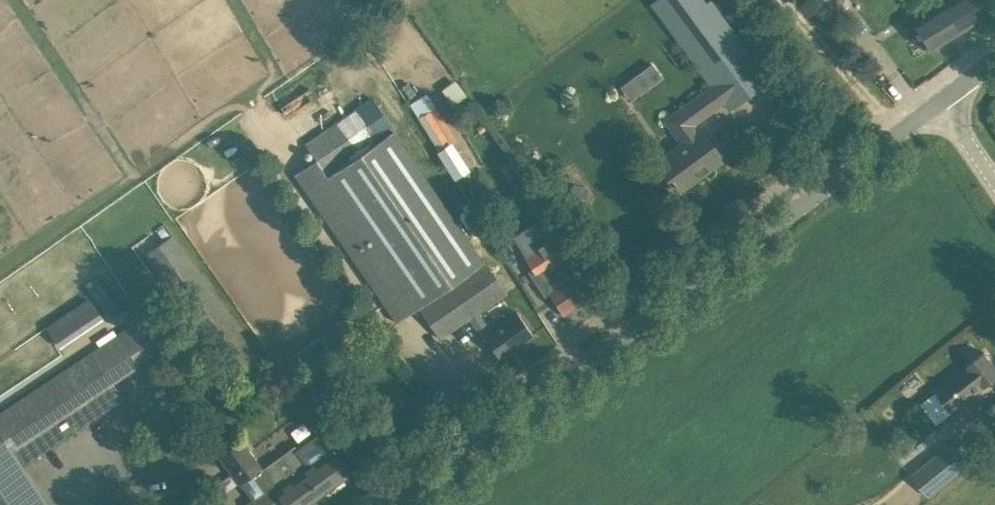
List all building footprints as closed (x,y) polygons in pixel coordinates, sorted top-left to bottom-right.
[(704,0),(655,0),(651,3),(711,85),(664,119),(681,143),(657,161),(678,191),(723,158),(701,129),(699,130),(695,124),(724,102),(729,109),(769,79),(733,29),(743,21),(728,0),(706,0),(705,1),(704,0)] [(907,11),(930,49),(958,32),(949,18),(943,21),(931,0),(925,0),(907,11)] [(943,21),(949,18),(958,32),(988,15),(979,0),(931,0),(943,21)] [(652,63),(642,71),(651,84),(661,76),(652,63)] [(396,325),(420,309),(439,337),(506,290),(495,274),(487,263),(393,126),(374,98),(306,144),(315,156),(292,172),(396,325)] [(428,108),(417,114),(429,137),(440,132),(428,108)] [(449,178),(466,170),(453,140),(435,147),(449,178)] [(532,183),(520,191),(543,224),(556,216),(532,183)] [(163,238),(169,235),(163,226),(157,230),(163,238)] [(146,252),(243,391),(268,374),(171,235),(146,252)] [(530,239),(518,246),(533,268),(528,271),(544,295),(548,292),(563,314),(590,296),(576,274),(574,275),(563,259),(565,258),(552,238),(537,249),(530,239)] [(87,298),(48,325),(52,331),(59,341),(98,315),(87,298)] [(518,309),(484,332),(500,357),(534,334),(518,309)] [(469,319),(476,329),(486,322),(479,312),(469,319)] [(22,466),(124,398),(112,381),(165,345),(146,317),(0,414),(0,504),(48,504),(22,466)] [(938,392),(954,412),(994,379),(994,365),(984,351),(969,364),(970,366),(938,392)] [(284,429),(253,451),(262,465),(293,442),(284,429)] [(247,504),(248,504),(286,504),(287,504),(306,504),(349,474),(332,450),(330,451),(317,434),(296,449),(294,446),(262,470),(260,466),(240,481),(253,499),(247,504)] [(217,452),(238,482),(240,481),(260,466),(238,436),(217,452)] [(912,476),(930,496),(970,462),(952,441),(912,476)]
